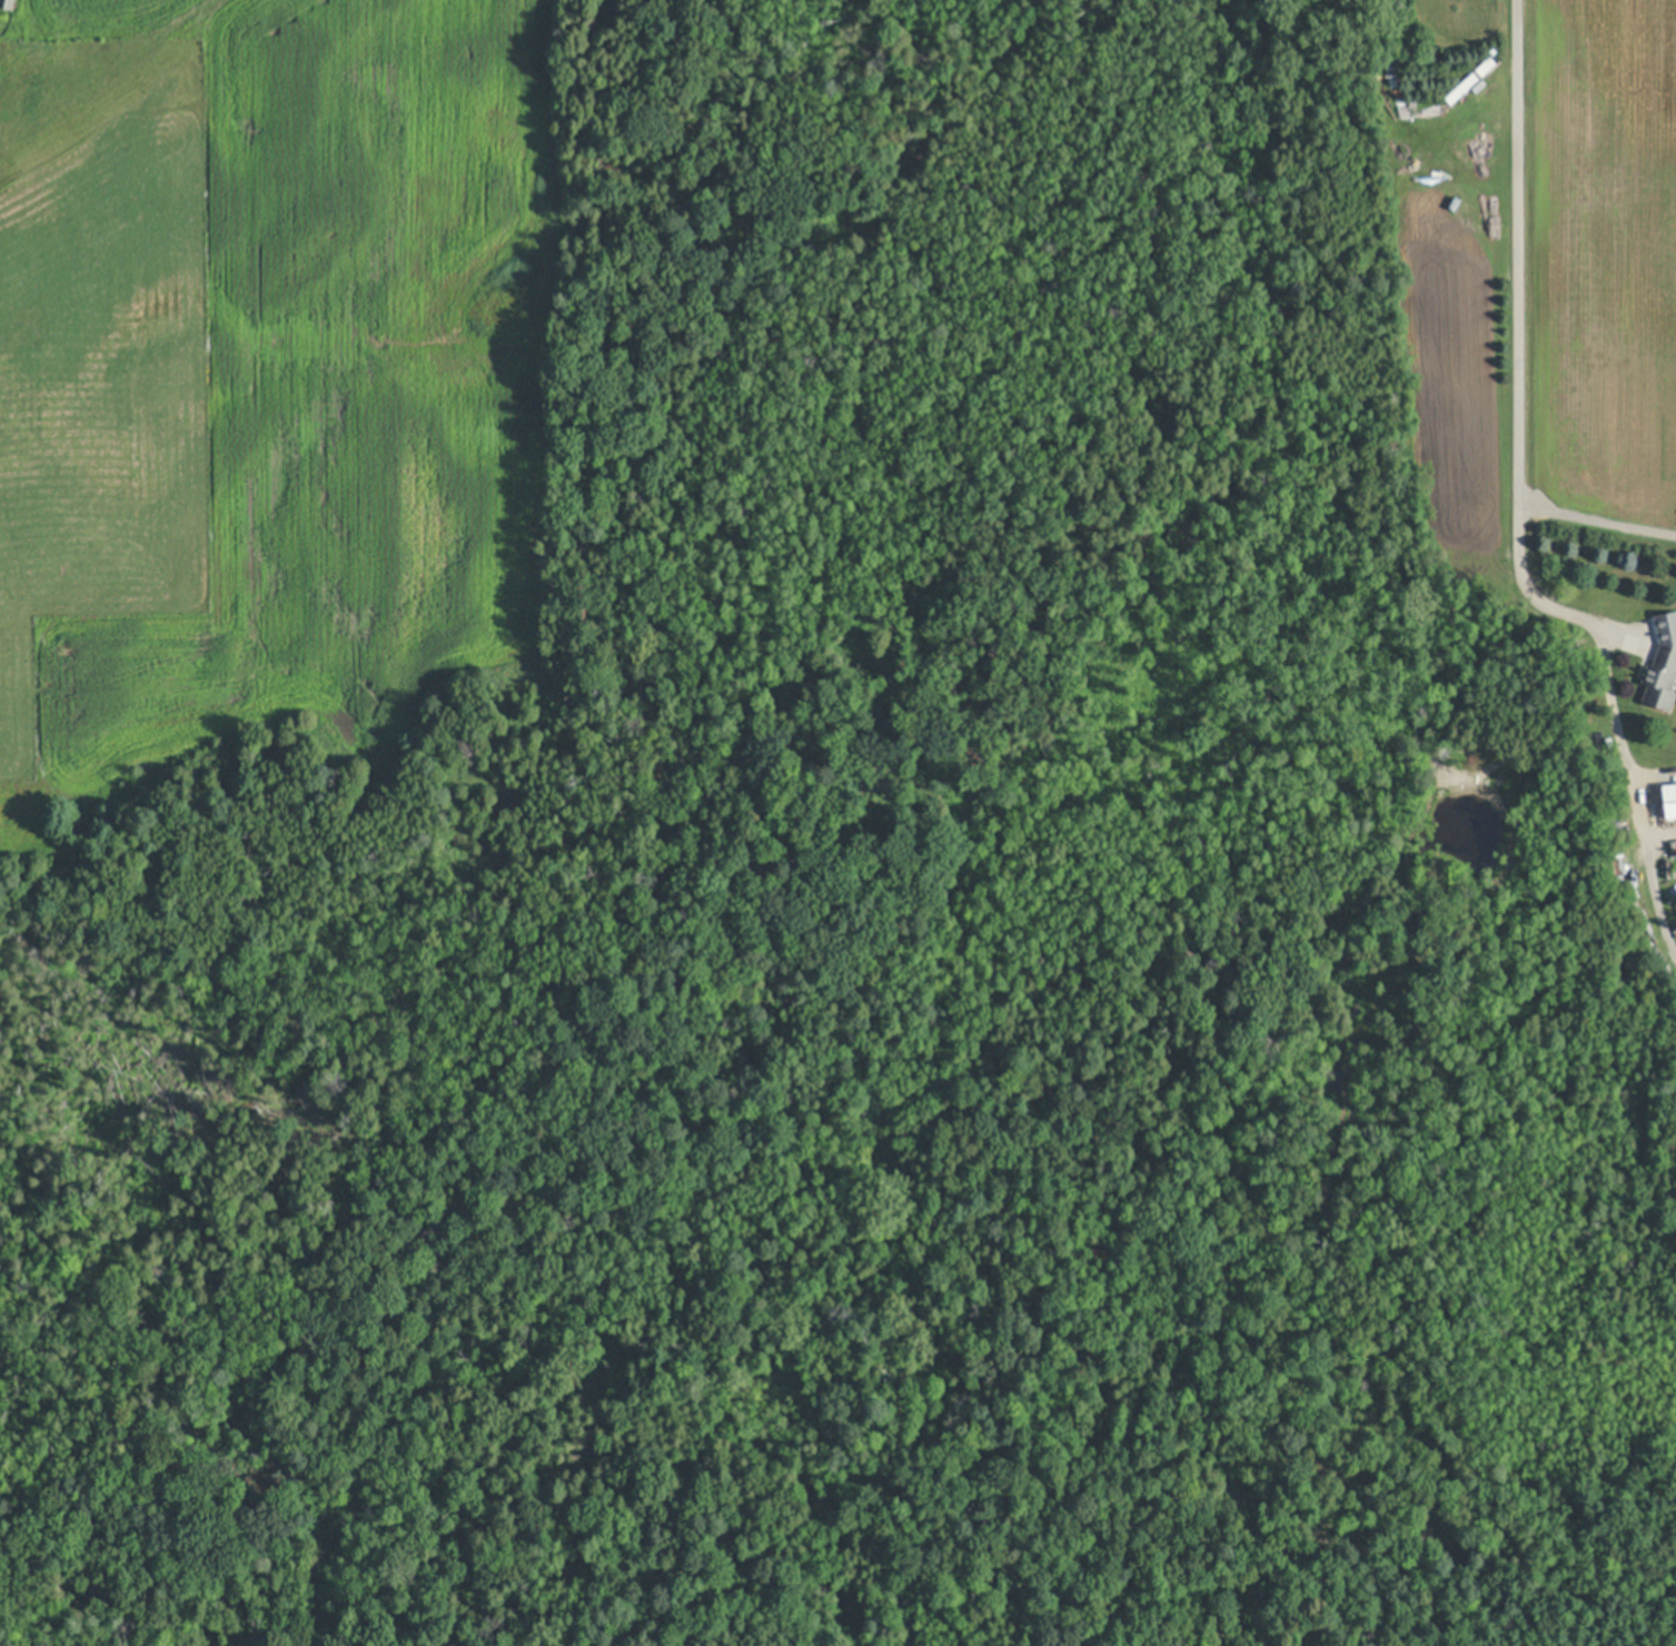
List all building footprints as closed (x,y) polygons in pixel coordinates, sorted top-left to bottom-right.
[(16,12),(18,0),(1,0),(0,3),(0,9),(16,12)] [(1497,61),(1482,75),(1477,68),(1491,54),(1497,61)] [(1479,77),(1451,103),(1445,97),(1474,70),(1479,77)] [(1672,691),(1675,692),(1675,699),(1672,711),(1644,701),(1649,684),(1643,682),(1649,663),(1654,665),(1660,644),(1655,614),(1675,610),(1675,678),(1672,691)] [(1664,784),(1675,783),(1675,815),(1667,816),(1664,784)] [(1624,824),(1604,826),(1601,815),(1622,813),(1624,824)] [(1625,872),(1616,873),(1613,857),(1615,857),(1614,851),(1625,849),(1626,855),(1625,855),(1622,855),(1625,872)]
